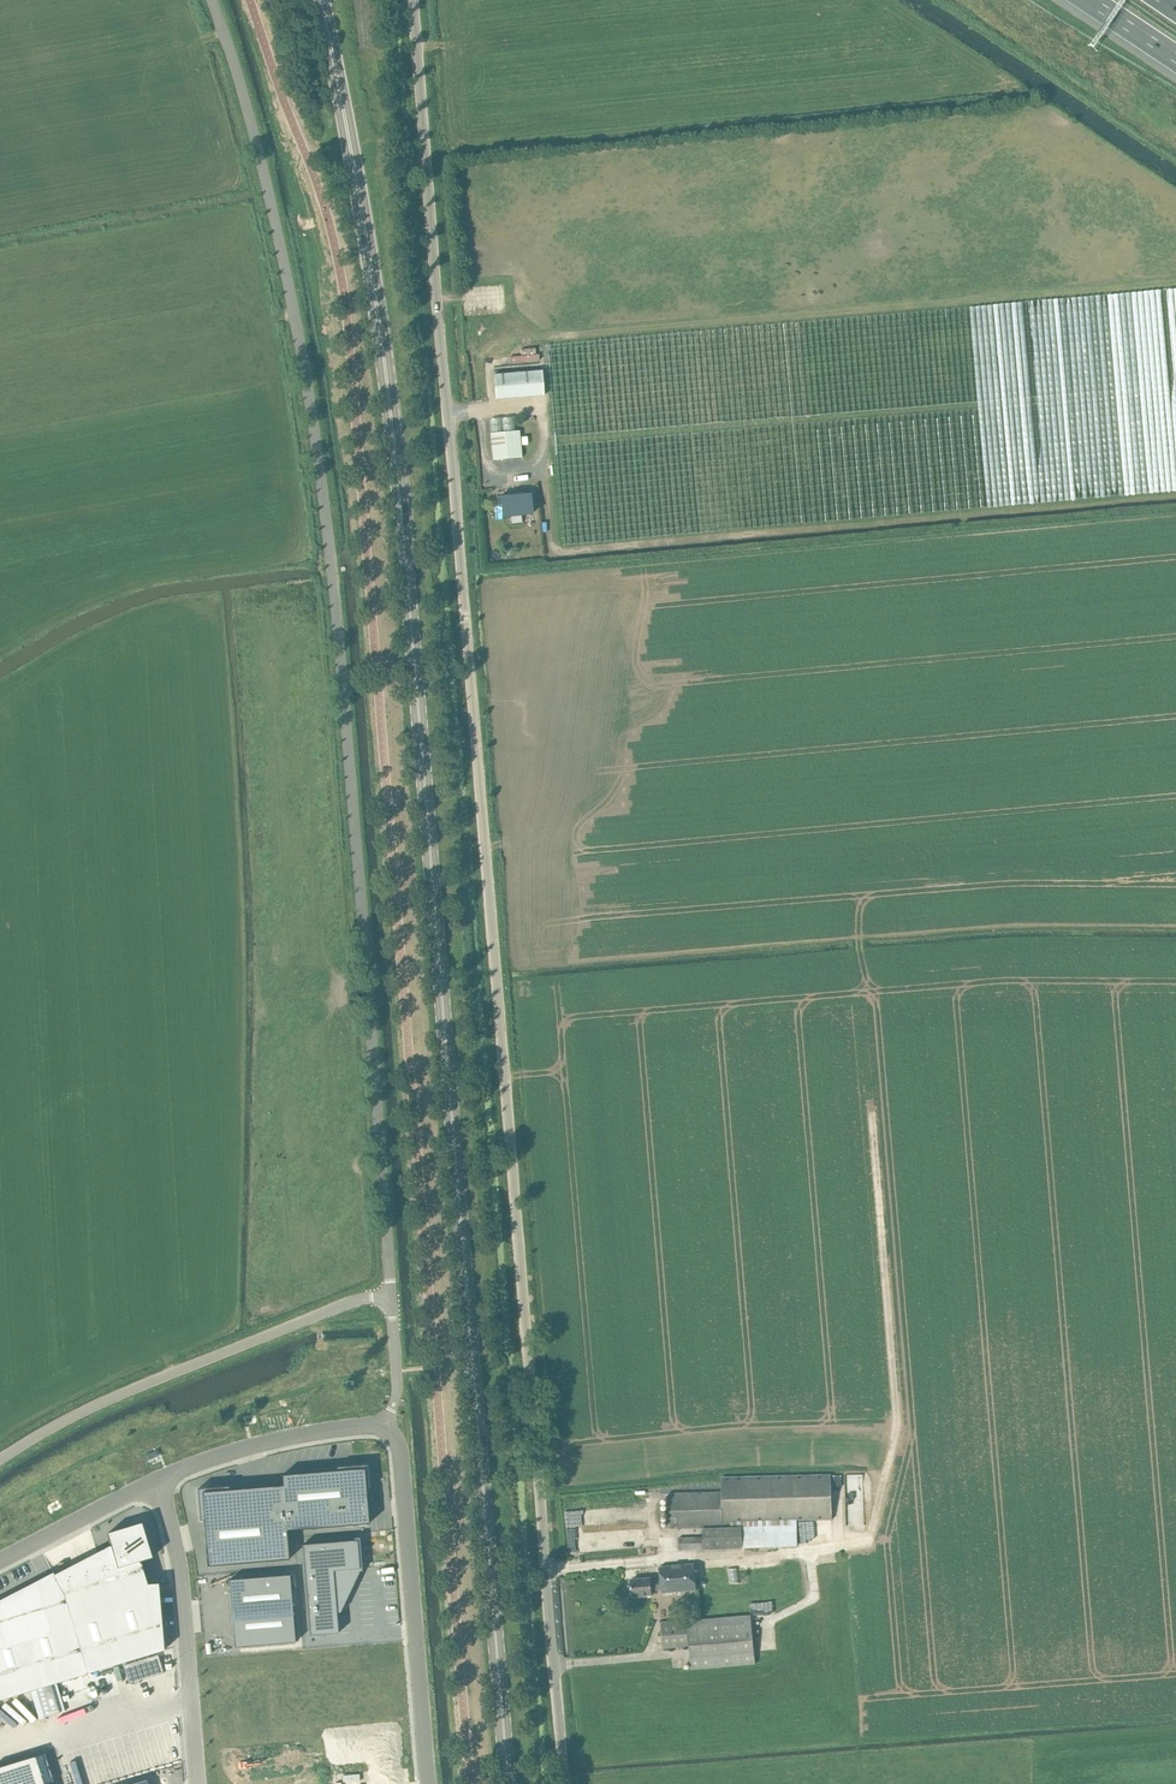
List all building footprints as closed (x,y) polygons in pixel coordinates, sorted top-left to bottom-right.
[(522,350),(522,355),(511,356),(512,363),(538,362),(537,349),(522,350)] [(496,399),(545,395),(543,371),(494,375),(496,399)] [(519,431),(490,433),(493,460),(522,457),(519,431)] [(532,513),(531,503),(530,493),(502,496),(504,513),(509,513),(509,516),(532,513)] [(156,1450),(144,1455),(146,1460),(159,1456),(156,1450)] [(369,1524),(366,1489),(370,1489),(368,1465),(336,1467),(336,1471),(281,1475),(282,1485),(229,1489),(229,1486),(197,1488),(201,1531),(204,1531),(207,1566),(289,1560),(287,1530),(369,1524)] [(679,1550),(703,1549),(742,1548),(742,1547),(798,1545),(797,1524),(742,1526),(723,1526),(723,1522),(832,1519),(831,1473),(721,1476),(722,1490),(668,1492),(669,1528),(703,1527),(703,1536),(679,1537),(679,1550)] [(865,1529),(864,1473),(845,1473),(847,1529),(865,1529)] [(139,1526),(115,1533),(115,1534),(109,1536),(108,1533),(107,1533),(110,1545),(54,1574),(53,1572),(52,1573),(53,1575),(0,1602),(0,1700),(164,1650),(163,1649),(161,1649),(156,1585),(158,1584),(158,1583),(147,1584),(140,1561),(152,1557),(151,1556),(148,1557),(147,1551),(139,1526)] [(206,1569),(204,1537),(187,1537),(188,1548),(197,1548),(198,1569),(206,1569)] [(357,1541),(302,1545),(309,1636),(338,1634),(333,1571),(359,1569),(357,1541)] [(660,1578),(651,1579),(651,1577),(631,1579),(632,1596),(652,1594),(652,1591),(661,1590),(662,1593),(696,1590),(694,1563),(659,1566),(660,1578)] [(289,1576),(226,1581),(232,1646),(295,1641),(289,1576)] [(691,1669),(755,1663),(751,1614),(660,1622),(663,1648),(689,1646),(691,1669)] [(157,1654),(122,1665),(128,1684),(163,1673),(157,1654)] [(53,1781),(45,1753),(0,1767),(0,1783),(44,1783),(53,1781)]
